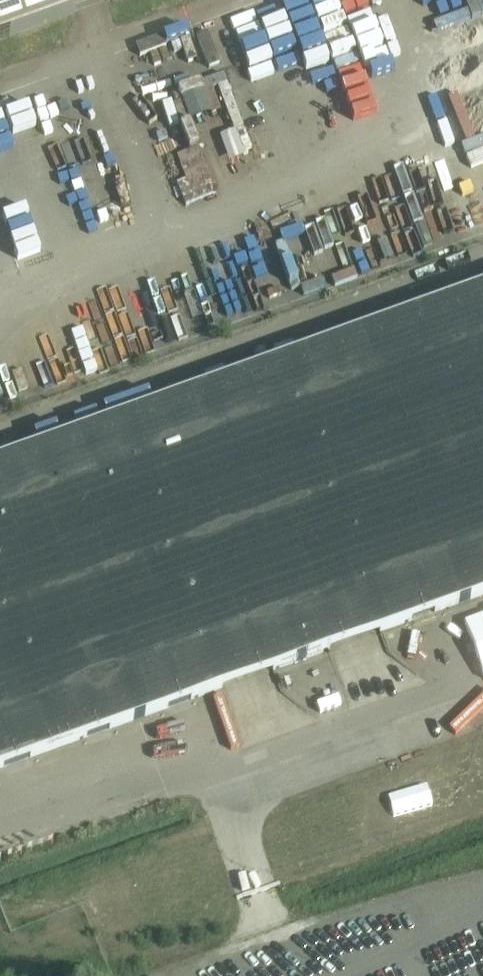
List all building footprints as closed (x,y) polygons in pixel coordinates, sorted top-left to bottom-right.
[(105,0),(0,0),(0,38),(105,0)] [(258,16),(236,24),(239,34),(261,25),(258,16)] [(248,53),(271,45),(267,35),(245,43),(248,53)] [(0,103),(0,117),(16,112),(17,117),(37,111),(32,93),(0,103)] [(177,137),(183,170),(208,165),(202,132),(177,137)] [(482,594),(482,286),(0,459),(0,768),(482,594)]
